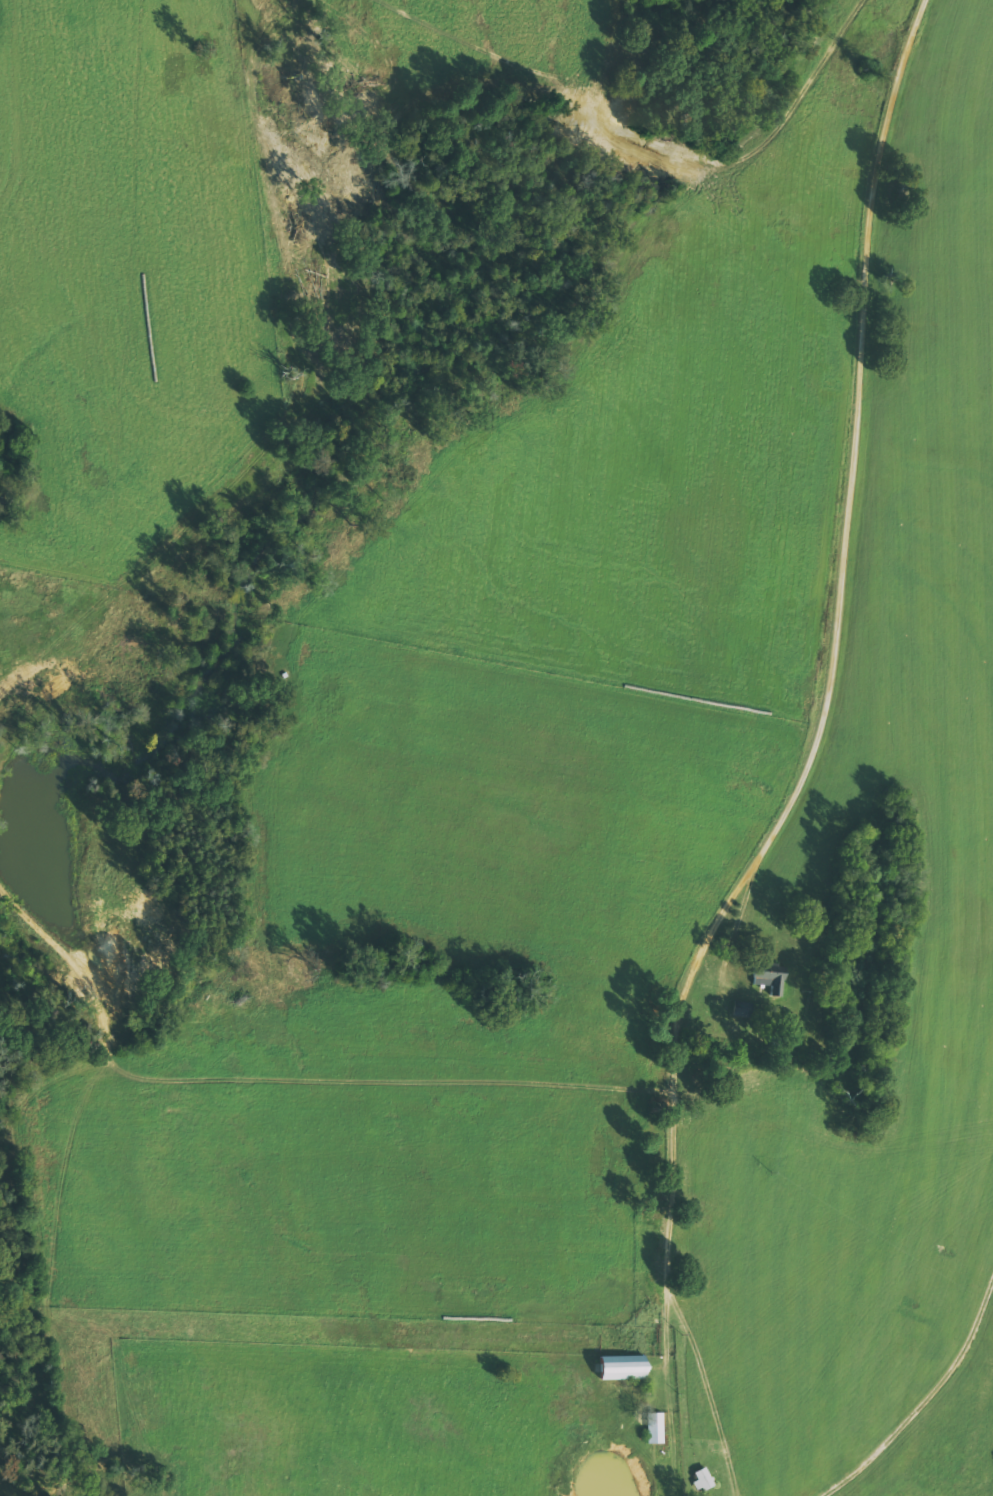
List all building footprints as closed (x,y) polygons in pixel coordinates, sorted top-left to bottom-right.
[(771,995),(782,996),(785,974),(755,970),(754,983),(772,985),(771,995)] [(732,1016),(751,1018),(752,1003),(734,1001),(732,1016)] [(599,1355),(600,1379),(645,1378),(645,1355),(599,1355)] [(647,1442),(663,1442),(663,1412),(647,1413),(647,1442)] [(714,1485),(706,1466),(694,1472),(702,1490),(714,1485)]
